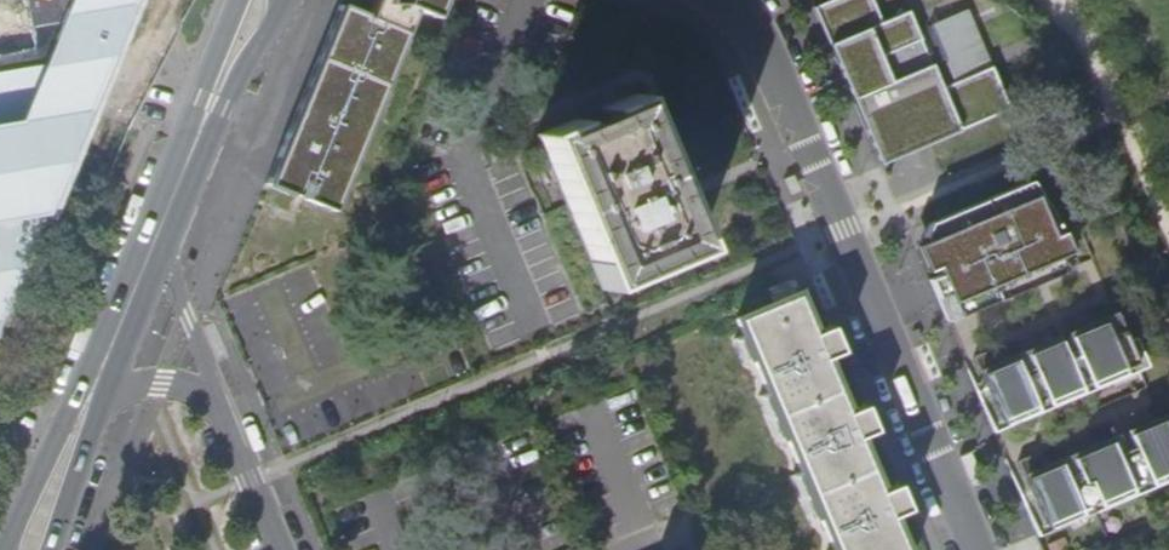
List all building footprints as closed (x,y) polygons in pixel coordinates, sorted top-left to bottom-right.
[(33,47),(0,52),(0,340),(139,0),(25,0),(33,47)] [(334,213),(418,12),(435,18),(443,0),(375,0),(367,19),(338,7),(264,185),(334,213)] [(814,7),(879,164),(1009,111),(991,68),(940,89),(916,31),(908,12),(882,23),(872,0),(832,0),(814,7)] [(940,89),(991,68),(967,10),(916,31),(940,89)] [(636,95),(602,110),(607,121),(582,132),(578,120),(541,137),(606,287),(701,246),(636,95)] [(1034,207),(1045,203),(1029,180),(1023,183),(1034,207)] [(930,279),(947,320),(1066,269),(1048,230),(1057,226),(1050,211),(1048,212),(1045,203),(1034,207),(1023,183),(928,224),(923,236),(928,247),(936,267),(939,274),(930,279)] [(1074,266),(1057,226),(1048,230),(1066,269),(1074,266)] [(936,267),(928,247),(918,251),(926,272),(936,267)] [(740,319),(838,549),(908,549),(798,294),(740,319)] [(976,385),(996,431),(1142,368),(1122,322),(1098,333),(1091,317),(1071,325),(1078,341),(1053,352),(1046,336),(1026,344),(1033,361),(1008,371),(1001,354),(979,364),(987,381),(976,385)] [(1039,531),(1168,476),(1168,419),(1154,426),(1147,409),(1126,418),(1133,435),(1097,450),(1090,434),(1069,443),(1076,459),(1051,470),(1043,453),(1022,462),(1029,479),(1019,483),(1039,531)]
